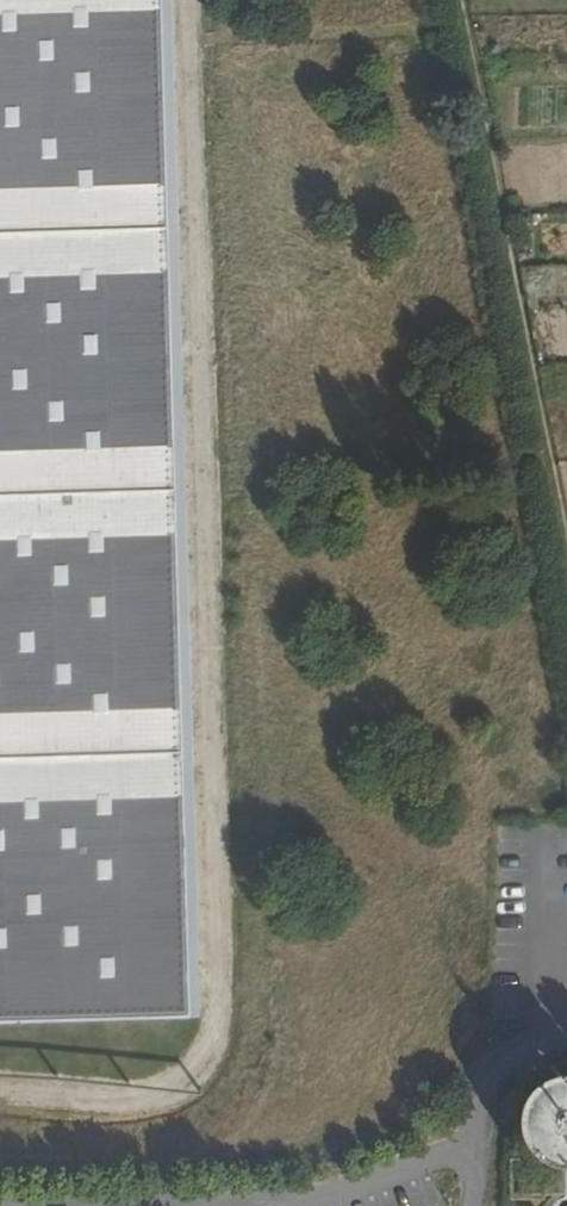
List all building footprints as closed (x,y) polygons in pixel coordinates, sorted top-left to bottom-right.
[(187,1006),(161,0),(0,0),(0,1011),(187,1006)] [(545,1099),(522,1089),(516,1105),(539,1114),(545,1099)] [(564,1109),(556,1110),(552,1113),(548,1116),(544,1123),(542,1131),(543,1136),(544,1140),(546,1144),(549,1147),(553,1150),(557,1152),(565,1154),(566,1153),(566,1109),(564,1109)] [(557,1162),(509,1161),(510,1198),(558,1197),(557,1162)]
